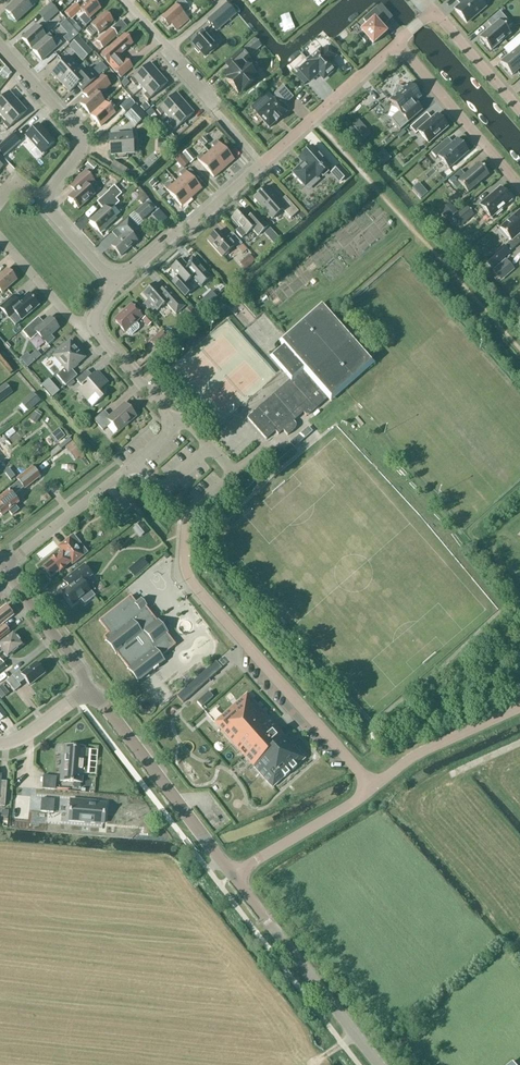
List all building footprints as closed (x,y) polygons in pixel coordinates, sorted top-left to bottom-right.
[(16,0),(5,10),(16,22),(32,8),(25,0),(16,0)] [(56,0),(54,0),(39,14),(44,19),(60,5),(56,0)] [(99,7),(99,5),(97,3),(96,3),(93,0),(90,0),(79,9),(75,5),(65,14),(70,20),(75,15),(79,19),(84,14),(88,19),(100,8),(99,7)] [(181,10),(187,5),(183,0),(180,0),(175,4),(176,6),(161,19),(168,26),(171,24),(176,31),(189,20),(181,10)] [(455,10),(466,23),(485,7),(480,0),(457,0),(461,5),(455,10)] [(236,16),(226,5),(207,22),(217,33),(236,16)] [(392,18),(381,5),(363,20),(367,25),(359,32),(372,47),(387,33),(382,27),(392,18)] [(99,34),(113,22),(105,12),(91,25),(92,26),(86,31),(91,37),(97,32),(99,34)] [(485,44),(491,51),(511,34),(503,26),(508,21),(500,12),(487,23),(492,28),(479,38),(480,39),(479,41),(483,46),(485,44)] [(126,17),(118,24),(123,30),(132,23),(126,17)] [(78,35),(65,20),(60,25),(68,35),(64,39),(68,44),(78,35)] [(22,38),(31,49),(46,36),(36,25),(22,38)] [(118,36),(111,29),(96,42),(103,49),(118,36)] [(210,39),(202,31),(197,35),(199,37),(193,43),(205,57),(209,53),(210,55),(218,47),(210,38),(210,39)] [(111,48),(106,53),(104,51),(100,55),(120,78),(132,68),(125,60),(123,62),(119,56),(133,44),(125,34),(110,47),(111,48)] [(42,61),(56,48),(47,37),(32,50),(42,61)] [(92,52),(79,38),(69,47),(82,61),(92,52)] [(262,47),(255,39),(244,48),(251,56),(262,47)] [(501,63),(512,76),(519,69),(519,46),(501,63)] [(323,52),(321,50),(308,62),(299,70),(310,82),(319,74),(324,79),(337,68),(330,61),(335,56),(328,48),(323,52)] [(249,61),(241,51),(226,64),(231,70),(226,74),(229,78),(226,81),(238,94),(241,91),(242,92),(253,82),(253,81),(256,78),(244,65),(249,61)] [(61,82),(78,67),(69,57),(52,72),(61,82)] [(351,72),(360,66),(355,60),(347,66),(351,72)] [(12,74),(16,68),(9,63),(5,69),(12,74)] [(138,83),(142,88),(159,73),(150,63),(130,80),(135,85),(138,83)] [(84,74),(78,67),(61,82),(70,92),(76,86),(82,93),(97,79),(89,70),(84,74)] [(159,73),(142,88),(146,93),(143,96),(148,101),(167,83),(159,73)] [(90,115),(104,102),(100,97),(111,86),(102,77),(82,95),(86,99),(80,104),(90,115)] [(385,91),(391,88),(387,80),(381,83),(385,91)] [(422,98),(409,83),(404,88),(398,86),(394,96),(389,101),(392,103),(390,107),(397,109),(399,112),(390,119),(400,130),(423,110),(416,103),(422,98)] [(284,106),(293,98),(283,86),(274,94),(276,97),(257,114),(269,128),(287,112),(280,105),(282,103),(284,106)] [(1,117),(18,102),(9,92),(0,100),(0,115),(1,117)] [(164,113),(168,118),(185,103),(176,93),(156,110),(161,115),(164,113)] [(135,104),(129,98),(119,107),(125,113),(135,104)] [(18,102),(1,117),(6,122),(3,124),(7,129),(27,112),(18,102)] [(115,114),(105,103),(91,116),(100,127),(115,114)] [(185,103),(168,118),(173,123),(170,126),(174,131),(194,113),(185,103)] [(146,116),(136,106),(127,115),(136,125),(146,116)] [(447,128),(436,116),(431,120),(430,121),(427,121),(423,116),(409,129),(415,135),(418,132),(428,144),(447,128)] [(54,142),(38,125),(26,136),(42,154),(54,142)] [(11,135),(0,145),(0,150),(3,153),(17,141),(11,135)] [(110,137),(110,143),(112,144),(113,148),(111,150),(111,155),(133,153),(132,136),(110,137)] [(204,136),(199,141),(204,146),(209,142),(204,136)] [(445,141),(437,147),(431,153),(436,159),(438,157),(449,169),(468,152),(457,139),(449,146),(445,141)] [(209,152),(224,169),(234,160),(217,140),(211,145),(214,148),(209,152)] [(312,147),(299,158),(304,164),(301,167),(300,166),(293,173),(305,186),(315,177),(317,178),(330,167),(312,147)] [(196,159),(188,150),(182,155),(190,164),(196,159)] [(390,159),(383,151),(376,157),(384,165),(390,159)] [(224,169),(209,152),(204,157),(202,154),(196,158),(214,178),(224,169)] [(189,163),(180,154),(174,159),(183,169),(189,163)] [(488,176),(478,164),(465,176),(460,171),(448,181),(456,190),(461,186),(468,193),(488,176)] [(348,175),(339,166),(333,172),(341,181),(348,175)] [(182,177),(177,181),(191,198),(201,189),(184,169),(179,174),(182,177)] [(88,187),(94,182),(85,171),(69,186),(74,192),(68,197),(79,209),(94,195),(88,187)] [(191,198),(177,181),(172,186),(169,183),(164,187),(181,207),(191,198)] [(427,194),(418,184),(412,190),(420,200),(427,194)] [(280,202),(267,187),(254,199),(272,219),(283,210),(291,219),(298,212),(285,197),(280,202)] [(511,202),(499,188),(491,195),(480,206),(491,219),(496,215),(497,216),(502,212),(501,210),(511,202)] [(103,209),(90,222),(100,233),(115,218),(109,211),(118,203),(115,200),(120,195),(114,189),(98,203),(103,209)] [(345,227),(278,284),(273,295),(281,303),(295,291),(298,294),(311,300),(301,287),(309,280),(320,285),(336,271),(340,273),(353,261),(357,253),(354,250),(360,244),(355,238),(364,231),(357,228),(359,224),(363,226),(373,218),(375,212),(370,210),(373,201),(363,210),(363,211),(355,218),(350,229),(345,227)] [(457,212),(449,203),(441,210),(445,214),(442,216),(447,222),(457,212)] [(146,205),(136,214),(142,221),(152,212),(146,205)] [(473,215),(466,207),(455,217),(462,225),(473,215)] [(243,209),(232,219),(246,235),(252,230),(258,237),(268,227),(255,212),(249,217),(243,209)] [(168,219),(160,210),(154,216),(162,225),(168,219)] [(519,234),(519,212),(500,228),(511,241),(506,246),(511,251),(519,243),(519,238),(518,236),(519,234)] [(131,235),(138,229),(128,218),(116,229),(122,236),(111,245),(121,256),(137,242),(131,235)] [(224,239),(217,232),(207,241),(222,257),(234,246),(237,249),(242,244),(232,233),(224,239)] [(254,249),(244,257),(251,265),(260,257),(254,249)] [(194,275),(196,274),(204,283),(210,277),(195,260),(187,267),(181,260),(171,269),(178,277),(172,282),(184,296),(189,292),(189,287),(186,283),(194,275)] [(511,266),(505,260),(492,271),(498,278),(511,266)] [(2,293),(17,280),(7,269),(0,276),(0,291),(2,293)] [(166,303),(172,310),(176,314),(185,306),(166,286),(162,290),(161,290),(160,290),(155,284),(143,294),(149,300),(148,301),(153,306),(153,305),(158,310),(166,303)] [(198,315),(217,297),(212,292),(200,302),(201,304),(194,310),(198,315)] [(28,294),(16,304),(11,298),(0,307),(0,308),(5,314),(12,309),(21,321),(39,306),(28,294)] [(136,323),(142,317),(131,305),(114,320),(125,332),(126,332),(129,335),(132,335),(139,329),(139,326),(136,323)] [(308,415),(310,414),(329,397),(330,399),(371,363),(354,343),(360,338),(340,315),(334,320),(322,307),(281,342),(283,344),(269,357),(289,381),(247,418),(266,440),(275,431),(278,435),(283,431),(287,436),(294,430),(296,427),(296,425),(294,422),(292,422),(303,411),(304,414),(306,415),(308,415)] [(23,332),(28,338),(36,332),(44,341),(59,329),(49,318),(38,328),(33,322),(23,332)] [(198,343),(208,332),(202,328),(193,338),(198,343)] [(161,333),(151,342),(157,348),(167,339),(161,333)] [(85,358),(70,341),(65,346),(64,344),(58,350),(59,351),(54,356),(65,368),(57,375),(66,386),(77,376),(71,369),(85,358)] [(22,360),(28,367),(35,362),(28,354),(22,360)] [(150,369),(155,365),(151,361),(146,365),(150,369)] [(98,392),(107,384),(97,372),(92,376),(87,370),(76,380),(81,386),(77,389),(93,407),(103,398),(98,392)] [(5,384),(0,388),(0,402),(12,393),(5,384)] [(49,393),(52,397),(58,392),(55,387),(49,393)] [(136,416),(125,404),(110,417),(104,411),(94,420),(103,431),(111,423),(118,432),(136,416)] [(310,433),(307,429),(300,434),(304,438),(310,433)] [(59,440),(64,436),(59,430),(54,434),(59,440)] [(79,457),(81,460),(85,457),(73,442),(66,447),(75,460),(79,457)] [(0,498),(0,514),(1,514),(2,516),(8,511),(12,516),(18,511),(15,506),(18,503),(13,497),(23,488),(24,489),(40,477),(32,468),(17,480),(19,482),(8,491),(9,492),(0,498)] [(131,508),(123,497),(117,501),(125,512),(131,508)] [(62,553),(56,557),(50,561),(51,562),(43,568),(51,578),(59,572),(59,573),(65,568),(64,567),(70,563),(72,565),(83,557),(84,558),(88,555),(73,537),(69,540),(69,539),(58,548),(62,553)] [(137,565),(141,571),(153,563),(149,558),(137,565)] [(76,581),(62,592),(73,606),(90,592),(83,583),(92,575),(84,565),(71,575),(76,581)] [(136,603),(130,596),(99,621),(109,633),(104,637),(139,682),(164,662),(160,658),(176,645),(145,607),(144,608),(139,600),(136,603)] [(13,616),(5,606),(0,610),(0,639),(9,632),(4,625),(3,626),(1,625),(13,616)] [(22,646),(13,634),(0,644),(0,653),(2,651),(6,657),(22,646)] [(12,656),(13,664),(26,661),(24,653),(12,656)] [(0,662),(0,677),(8,670),(1,661),(0,662)] [(222,668),(216,662),(177,696),(183,703),(222,668)] [(18,672),(6,681),(14,692),(21,687),(19,684),(25,680),(29,686),(44,674),(43,673),(44,672),(41,668),(40,669),(36,663),(20,676),(18,672)] [(209,692),(197,703),(201,707),(213,697),(209,692)] [(305,759),(247,694),(214,723),(272,788),(305,759)] [(296,711),(306,722),(311,717),(301,706),(296,711)] [(61,781),(81,783),(84,748),(65,747),(64,763),(62,762),(61,781)] [(43,776),(42,789),(55,790),(56,777),(43,776)] [(54,800),(41,799),(40,812),(54,813),(54,800)] [(103,824),(105,804),(89,803),(89,802),(70,800),(69,821),(103,824)] [(219,808),(210,812),(215,825),(225,821),(219,808)]
